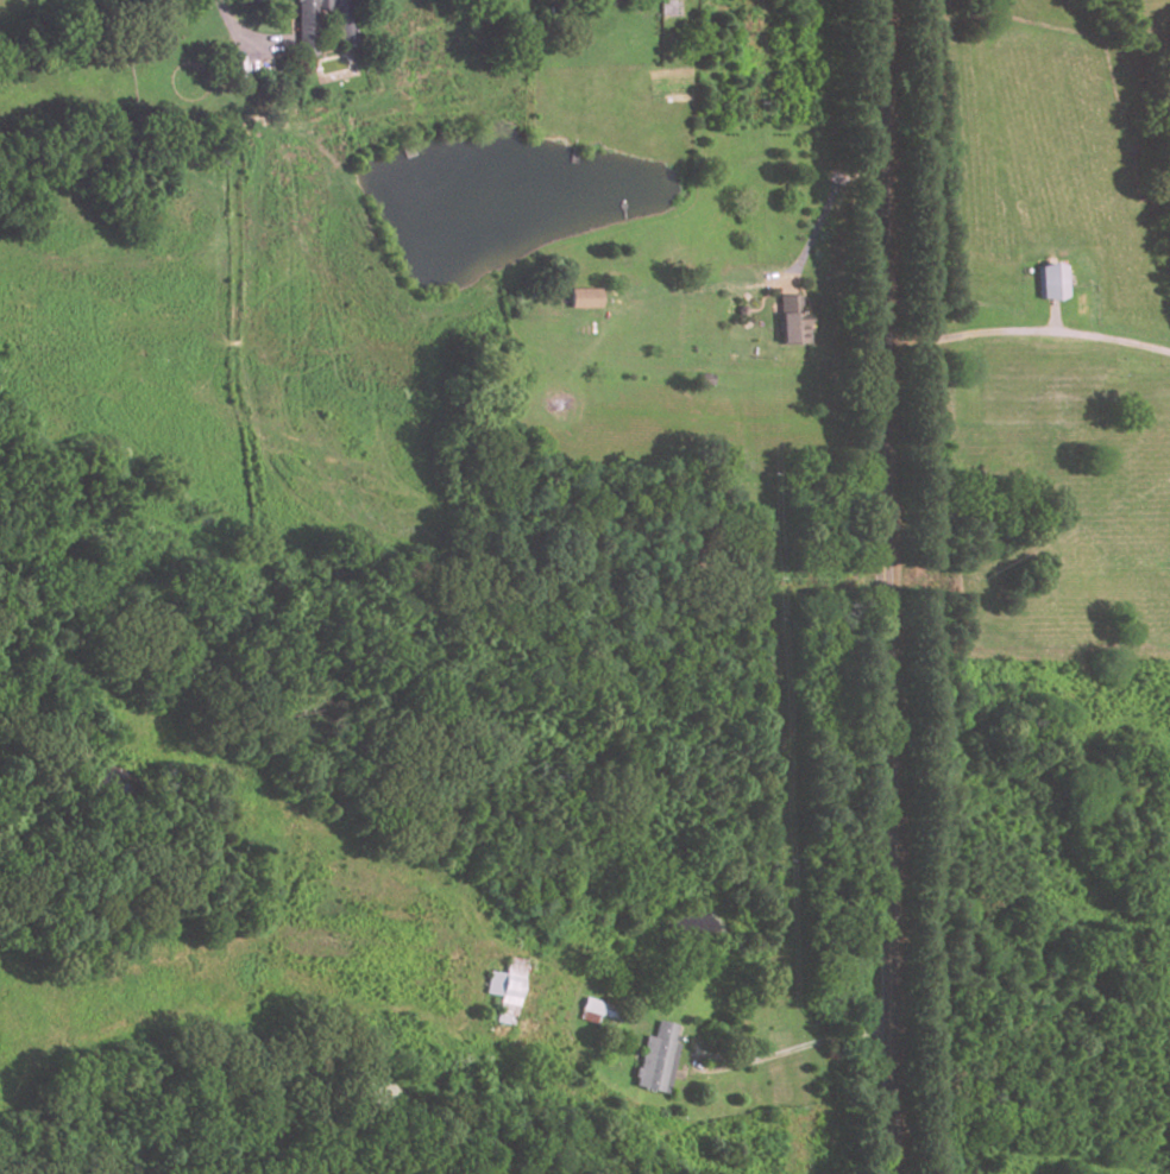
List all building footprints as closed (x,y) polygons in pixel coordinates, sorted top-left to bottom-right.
[(315,12),(329,11),(340,48),(354,44),(345,0),(291,0),(290,53),(313,55),(315,12)] [(1033,299),(1046,304),(1059,297),(1058,269),(1044,264),(1032,270),(1033,299)] [(566,290),(566,308),(596,308),(596,290),(566,290)] [(778,298),(778,315),(773,315),(773,348),(804,348),(804,314),(795,315),(795,298),(778,298)] [(491,1021),(509,1025),(524,960),(507,955),(491,1021)] [(583,998),(577,1018),(595,1024),(598,1016),(617,1023),(621,1010),(583,998)] [(673,1025),(668,1043),(674,1044),(662,1096),(629,1087),(642,1035),(650,1037),(655,1021),(673,1025)]
